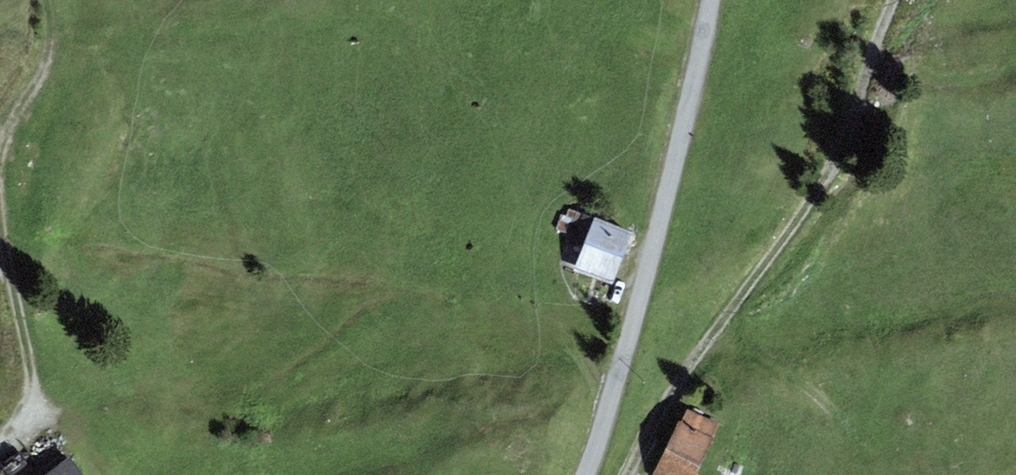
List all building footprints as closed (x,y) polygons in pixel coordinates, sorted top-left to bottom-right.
[(622,229),(589,218),(572,268),(605,279),(622,229)] [(711,441),(681,425),(654,474),(692,474),(711,441)] [(45,474),(83,474),(69,457),(45,474)]
